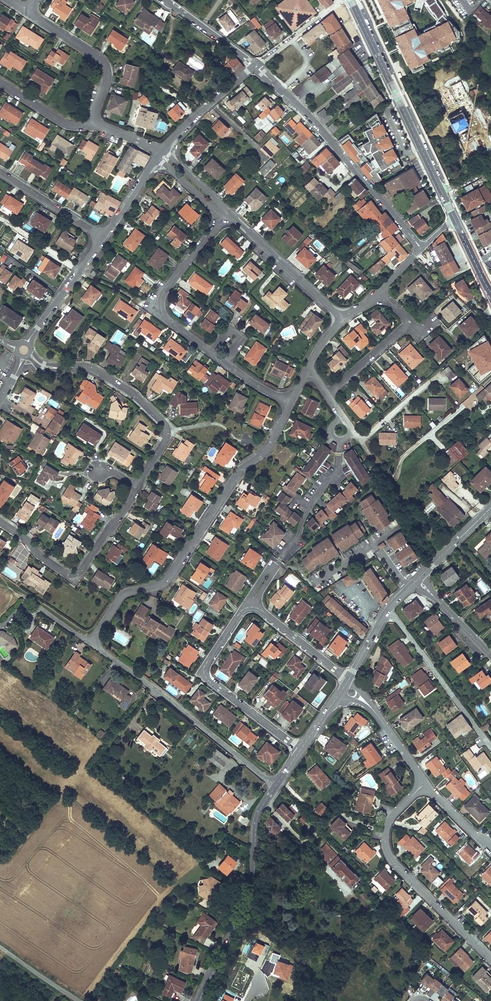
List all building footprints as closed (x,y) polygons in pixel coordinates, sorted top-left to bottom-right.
[(54,8),(53,10),(61,15),(60,17),(65,20),(72,9),(65,5),(59,1),(59,0),(54,0),(50,6),(54,8)] [(132,0),(119,0),(116,5),(120,8),(121,7),(127,11),(135,2),(132,0)] [(307,0),(284,0),(280,3),(281,5),(278,7),(281,10),(279,11),(293,29),(309,17),(307,13),(308,8),(311,6),(307,0)] [(321,5),(322,4),(325,8),(333,2),(332,0),(318,0),(321,5)] [(413,73),(425,67),(423,63),(431,59),(428,55),(429,53),(432,51),(438,54),(450,48),(452,42),(455,40),(458,41),(460,39),(460,30),(439,3),(437,0),(424,0),(439,23),(417,33),(403,4),(411,0),(378,0),(413,73)] [(487,14),(488,13),(489,12),(483,8),(480,5),(474,13),(482,20),(481,22),(490,29),(490,28),(490,17),(487,14)] [(316,12),(311,6),(308,8),(307,13),(309,17),(316,12)] [(148,12),(143,8),(134,21),(143,28),(144,25),(148,28),(150,27),(153,29),(159,21),(153,17),(154,16),(150,13),(150,15),(147,13),(148,12)] [(239,22),(231,11),(219,20),(228,31),(239,22),(242,25),(247,22),(244,18),(239,22)] [(353,45),(332,13),(321,21),(323,24),(327,30),(338,47),(336,48),(337,49),(333,51),(337,57),(348,49),(353,45)] [(2,14),(0,17),(0,26),(4,29),(7,31),(8,30),(14,22),(14,21),(11,19),(10,19),(2,14)] [(88,19),(81,14),(74,24),(87,31),(87,30),(92,33),(99,21),(98,21),(90,15),(88,19)] [(262,26),(254,17),(251,19),(250,20),(255,26),(256,27),(258,29),(262,26)] [(281,32),(272,19),(264,26),(273,38),(281,32)] [(255,26),(250,20),(247,22),(252,28),(255,26)] [(143,28),(134,21),(133,22),(149,34),(153,29),(150,27),(148,28),(144,25),(143,28)] [(327,30),(321,21),(301,36),(307,44),(327,30)] [(17,24),(14,22),(8,30),(12,33),(17,24)] [(29,30),(23,26),(20,31),(22,32),(18,38),(26,43),(27,42),(37,48),(43,39),(30,31),(29,32),(28,31),(29,30)] [(253,29),(245,36),(251,44),(250,45),(256,52),(264,45),(261,42),(262,40),(253,29)] [(123,36),(112,30),(107,39),(115,44),(122,48),(128,39),(126,38),(127,36),(124,34),(123,36)] [(349,49),(348,49),(337,57),(320,69),(326,77),(331,73),(333,71),(342,65),(349,74),(361,65),(349,49)] [(69,56),(60,50),(57,54),(55,52),(51,50),(45,60),(53,66),(57,60),(63,65),(69,56)] [(26,61),(11,52),(9,54),(6,53),(0,62),(3,64),(4,63),(10,66),(10,65),(12,66),(12,65),(20,70),(26,61)] [(231,67),(237,73),(244,68),(244,66),(234,55),(234,56),(231,58),(227,53),(223,57),(228,63),(231,67)] [(194,72),(179,61),(172,70),(187,81),(194,72)] [(138,67),(127,64),(123,78),(124,78),(123,83),(133,85),(138,67)] [(372,82),(361,65),(349,74),(346,76),(332,87),(336,93),(345,87),(345,86),(353,81),(357,87),(346,94),(349,99),(372,82)] [(349,74),(342,65),(333,71),(337,77),(343,73),(346,76),(349,74)] [(55,80),(37,68),(31,77),(35,80),(36,79),(43,83),(42,85),(40,89),(46,93),(55,80)] [(326,77),(320,69),(315,73),(319,80),(321,81),(326,77)] [(319,80),(315,73),(310,77),(315,83),(319,80)] [(346,76),(343,73),(337,77),(329,83),(332,87),(346,76)] [(151,79),(147,87),(153,90),(157,82),(151,79)] [(383,99),(372,82),(349,99),(347,100),(347,101),(349,104),(347,105),(348,108),(360,98),(359,96),(365,92),(367,96),(373,105),(383,99)] [(448,117),(463,111),(451,84),(436,91),(448,117)] [(471,94),(483,88),(485,87),(484,85),(482,86),(482,85),(469,91),(471,94)] [(232,111),(253,94),(246,86),(241,90),(242,91),(230,101),(229,100),(226,103),(232,111)] [(128,99),(113,94),(107,110),(122,116),(128,99)] [(149,100),(144,94),(139,99),(144,105),(149,100)] [(265,94),(257,102),(264,109),(272,101),(265,94)] [(177,104),(168,112),(175,120),(184,112),(183,111),(186,108),(180,101),(177,104)] [(2,117),(4,114),(17,123),(23,113),(6,102),(0,111),(0,118),(1,118),(2,117)] [(283,112),(277,105),(276,106),(275,105),(272,107),(273,108),(270,111),(265,116),(271,123),(283,112)] [(317,114),(321,120),(328,115),(324,108),(317,114)] [(140,111),(136,124),(152,129),(157,113),(148,110),(147,113),(143,112),(140,111)] [(455,133),(470,125),(463,111),(448,117),(455,133)] [(374,182),(403,167),(376,112),(338,140),(374,182)] [(321,120),(324,124),(333,117),(330,113),(328,115),(321,120)] [(4,114),(2,117),(8,121),(9,120),(16,124),(17,123),(4,114)] [(40,124),(31,119),(25,128),(26,128),(24,131),(32,136),(34,134),(37,136),(42,139),(48,129),(42,126),(41,128),(38,126),(40,124)] [(228,129),(218,119),(214,122),(216,124),(213,127),(222,136),(228,129)] [(312,135),(302,125),(299,122),(297,125),(291,119),(284,125),(293,134),(297,131),(299,134),(294,139),(300,145),(301,145),(312,135)] [(334,122),(328,127),(333,133),(339,128),(334,122)] [(271,130),(276,135),(280,130),(275,125),(271,130)] [(464,151),(478,144),(470,126),(455,133),(464,151)] [(259,141),(265,134),(261,130),(255,137),(259,141)] [(73,145),(58,135),(50,147),(54,150),(57,146),(68,153),(73,145)] [(209,143),(199,135),(193,141),(196,144),(190,151),(196,157),(209,143)] [(321,144),(312,135),(301,145),(304,148),(309,154),(321,144)] [(270,139),(260,148),(269,158),(279,149),(270,139)] [(93,145),(87,141),(82,150),(87,153),(85,157),(91,160),(99,147),(94,144),(93,145)] [(7,160),(12,151),(0,143),(0,156),(7,160)] [(150,156),(130,146),(117,168),(125,172),(128,167),(132,160),(134,161),(144,166),(150,156)] [(332,154),(324,146),(311,158),(319,166),(319,165),(326,159),(332,154)] [(33,156),(26,151),(20,160),(26,164),(25,166),(24,167),(32,171),(38,161),(32,158),(33,156)] [(301,158),(296,151),(293,154),(298,160),(301,158)] [(113,155),(107,152),(102,161),(105,162),(104,162),(103,163),(103,164),(103,165),(102,168),(99,166),(96,171),(104,176),(107,171),(109,172),(118,158),(113,155)] [(339,163),(332,154),(326,159),(319,165),(323,170),(325,169),(328,172),(339,163)] [(224,169),(212,158),(204,167),(216,178),(224,169)] [(275,164),(270,159),(260,170),(262,173),(261,174),(264,176),(275,164)] [(311,162),(308,159),(302,165),(305,168),(311,162)] [(44,165),(38,161),(32,171),(39,176),(40,173),(46,177),(52,168),(45,163),(44,165)] [(420,182),(411,167),(384,183),(388,189),(389,188),(392,194),(403,188),(404,191),(406,190),(414,185),(420,182)] [(244,180),(236,173),(224,187),(227,190),(229,192),(231,194),(244,180)] [(328,200),(335,194),(330,188),(327,190),(320,183),(319,183),(314,178),(305,186),(311,192),(312,190),(319,198),(322,195),(328,200)] [(364,189),(354,178),(348,184),(353,189),(350,192),(354,196),(355,195),(356,196),(358,195),(364,189)] [(67,198),(72,190),(58,181),(54,186),(57,188),(55,191),(67,198)] [(468,194),(474,190),(471,184),(464,187),(468,194)] [(156,192),(170,206),(180,195),(173,188),(170,192),(163,185),(156,192)] [(414,185),(406,190),(409,197),(418,192),(414,185)] [(474,206),(476,205),(478,208),(476,209),(471,211),(474,217),(480,214),(488,210),(485,204),(490,201),(490,196),(487,188),(486,189),(484,186),(481,188),(480,187),(474,190),(468,194),(461,197),(467,209),(474,206)] [(72,190),(67,198),(70,200),(71,198),(82,205),(88,196),(73,187),(72,190)] [(267,198),(256,188),(245,200),(249,204),(251,201),(252,202),(252,205),(255,208),(258,208),(267,198)] [(404,191),(403,188),(392,194),(394,197),(404,191)] [(367,191),(364,189),(358,195),(360,197),(367,191)] [(427,202),(429,201),(422,189),(420,190),(427,202)] [(319,198),(312,190),(311,192),(318,199),(319,198)] [(427,202),(420,190),(418,192),(409,197),(411,200),(404,204),(409,213),(427,202)] [(96,203),(94,207),(100,210),(101,208),(106,211),(108,208),(109,205),(114,208),(113,211),(112,211),(115,212),(121,202),(120,202),(102,192),(99,198),(100,199),(98,202),(97,201),(96,203)] [(343,195),(340,192),(334,197),(336,200),(343,195)] [(10,196),(6,193),(1,202),(5,204),(10,196)] [(14,198),(10,196),(5,204),(4,205),(5,205),(3,208),(11,213),(12,210),(17,213),(23,204),(16,200),(16,201),(13,199),(14,198)] [(381,214),(370,200),(367,203),(365,202),(363,203),(359,199),(353,205),(365,220),(369,216),(374,222),(377,225),(388,216),(384,212),(381,214)] [(255,208),(252,205),(252,202),(251,201),(249,204),(251,205),(251,210),(257,209),(258,208),(255,208)] [(191,223),(199,215),(187,203),(179,211),(191,223)] [(149,224),(160,211),(152,205),(146,212),(147,213),(142,219),(149,224)] [(271,209),(262,219),(271,228),(280,218),(271,209)] [(43,217),(36,213),(31,222),(45,231),(51,221),(44,216),(43,217)] [(421,219),(418,214),(407,220),(412,226),(413,227),(414,226),(420,234),(429,227),(422,218),(421,219)] [(474,217),(470,219),(476,229),(486,224),(489,222),(486,218),(483,220),(480,214),(474,217)] [(393,222),(388,216),(377,225),(373,229),(375,231),(379,227),(382,231),(393,222)] [(489,222),(486,224),(476,229),(478,235),(483,245),(490,241),(490,229),(490,221),(489,222)] [(398,229),(393,222),(382,231),(376,236),(377,238),(382,234),(385,238),(391,234),(398,229)] [(187,236),(174,225),(167,233),(174,239),(171,243),(178,248),(187,236)] [(303,235),(292,225),(289,229),(286,230),(286,232),(282,237),(285,240),(287,238),(293,245),(303,235)] [(68,232),(64,229),(56,242),(70,251),(74,246),(73,245),(76,240),(73,238),(74,237),(68,232)] [(132,250),(144,235),(135,229),(129,237),(130,238),(125,245),(132,250)] [(398,243),(391,234),(385,238),(380,241),(388,252),(398,243)] [(459,270),(444,242),(446,241),(442,234),(432,244),(435,249),(429,252),(431,256),(432,256),(437,253),(438,255),(433,257),(432,259),(434,262),(440,259),(443,264),(439,266),(445,277),(459,270)] [(240,247),(228,235),(220,243),(233,255),(233,254),(238,258),(244,252),(239,248),(240,247)] [(26,262),(34,249),(17,238),(9,251),(26,262)] [(292,246),(293,245),(287,238),(285,240),(292,246)] [(301,251),(296,256),(308,267),(316,258),(304,247),(307,244),(303,241),(297,247),(301,251)] [(407,255),(398,243),(388,252),(369,269),(374,274),(385,264),(385,265),(390,260),(389,259),(394,254),(400,261),(407,255)] [(162,263),(168,255),(158,248),(148,262),(157,268),(161,262),(162,263)] [(113,280),(127,261),(119,255),(105,274),(113,280)] [(50,259),(46,257),(38,269),(42,271),(43,270),(53,277),(60,267),(50,260),(50,259)] [(254,280),(262,271),(250,260),(243,269),(254,280)] [(349,262),(347,265),(358,273),(360,270),(349,262)] [(13,271),(1,264),(0,266),(0,273),(0,274),(0,280),(5,283),(13,271)] [(323,265),(315,274),(327,285),(335,276),(323,265)] [(135,267),(125,281),(133,287),(135,284),(138,285),(139,285),(142,281),(142,279),(140,278),(140,277),(139,277),(142,272),(141,271),(142,270),(137,266),(136,267),(135,267)] [(7,285),(15,289),(17,285),(22,288),(26,280),(14,273),(7,285)] [(212,286),(195,273),(189,281),(206,294),(212,286)] [(350,275),(337,290),(344,297),(351,289),(353,290),(359,283),(350,275)] [(422,299),(432,291),(420,277),(408,288),(411,292),(414,290),(422,299)] [(46,288),(33,279),(27,288),(40,297),(46,288)] [(466,288),(461,280),(454,284),(459,292),(461,292),(462,294),(469,299),(473,297),(467,287),(466,288)] [(81,298),(91,305),(100,292),(91,285),(81,298)] [(266,294),(263,297),(274,307),(277,304),(282,298),(279,296),(284,291),(279,286),(272,294),(269,297),(266,294)] [(233,307),(241,313),(248,303),(239,297),(241,294),(235,289),(227,300),(235,305),(233,307)] [(192,318),(199,308),(182,295),(176,303),(186,311),(184,314),(188,317),(189,315),(192,318)] [(289,304),(282,298),(277,304),(284,310),(289,304)] [(114,310),(131,321),(137,311),(120,300),(114,310)] [(452,301),(443,309),(447,314),(445,316),(449,321),(461,311),(452,301)] [(0,312),(0,317),(6,322),(8,320),(17,326),(22,318),(16,313),(15,314),(11,311),(11,310),(5,305),(0,312)] [(70,328),(73,330),(83,317),(73,309),(67,316),(66,315),(59,324),(68,331),(70,328)] [(212,309),(200,325),(210,332),(215,325),(213,323),(219,315),(212,309)] [(371,315),(374,318),(379,313),(377,310),(371,315)] [(302,330),(310,336),(322,319),(311,311),(306,317),(309,320),(302,330)] [(371,328),(377,334),(389,324),(380,312),(379,313),(374,318),(373,318),(377,323),(378,323),(377,324),(376,324),(371,328)] [(263,332),(269,324),(255,314),(250,321),(257,326),(256,327),(263,332)] [(464,331),(468,336),(479,326),(470,316),(461,324),(465,329),(464,331)] [(302,330),(309,320),(306,317),(299,327),(302,330)] [(8,320),(6,322),(16,328),(17,326),(8,320)] [(137,329),(134,333),(137,336),(141,331),(152,339),(155,335),(157,336),(161,331),(148,321),(146,324),(142,322),(137,329)] [(369,341),(357,326),(351,332),(352,333),(350,335),(349,334),(343,339),(350,348),(356,343),(361,348),(369,341)] [(90,328),(85,335),(93,340),(88,347),(96,352),(105,338),(90,328)] [(451,349),(439,336),(431,343),(436,350),(434,351),(441,358),(447,353),(448,354),(451,351),(450,350),(451,349)] [(178,344),(170,339),(164,348),(170,352),(179,359),(186,350),(180,346),(179,347),(176,345),(178,344)] [(265,348),(256,342),(252,348),(253,349),(252,351),(250,350),(245,357),(254,364),(265,348)] [(120,348),(113,343),(112,345),(109,349),(108,350),(111,352),(106,360),(110,363),(110,362),(111,361),(114,362),(120,366),(125,358),(124,357),(118,352),(120,349),(120,348)] [(338,350),(344,356),(348,353),(341,345),(337,348),(338,350)] [(412,368),(423,358),(416,350),(414,352),(408,345),(399,354),(412,368)] [(334,371),(347,360),(344,356),(338,350),(332,356),(333,358),(327,363),(334,371)] [(141,357),(132,372),(136,375),(136,374),(138,375),(137,377),(143,381),(148,373),(144,370),(148,362),(141,357)] [(288,366),(276,360),(274,364),(276,365),(275,366),(273,366),(270,371),(278,375),(283,377),(284,375),(287,376),(291,370),(287,368),(288,366)] [(195,366),(192,364),(187,371),(199,380),(201,378),(206,382),(210,377),(205,373),(208,369),(204,366),(198,362),(195,366)] [(395,364),(385,372),(397,385),(407,377),(395,364)] [(451,370),(448,366),(443,371),(446,375),(451,370)] [(455,374),(451,370),(446,375),(449,379),(455,374)] [(217,375),(213,372),(210,377),(206,382),(204,384),(208,387),(209,386),(212,381),(217,375)] [(226,379),(218,374),(217,375),(212,381),(209,386),(216,392),(219,388),(224,392),(230,384),(225,380),(226,379)] [(167,380),(160,375),(157,379),(152,388),(159,393),(163,387),(170,392),(175,385),(167,380)] [(167,380),(175,385),(177,382),(170,376),(167,380)] [(385,390),(373,376),(364,384),(374,394),(375,393),(381,400),(386,394),(384,391),(385,390)] [(458,378),(450,385),(460,397),(468,389),(458,378)] [(96,392),(92,389),(95,385),(89,381),(77,398),(85,404),(86,402),(87,402),(90,401),(95,404),(101,395),(96,392)] [(476,396),(480,401),(482,399),(486,403),(490,398),(490,383),(476,396)] [(19,400),(17,405),(24,409),(32,414),(35,408),(29,404),(36,393),(25,386),(21,393),(23,395),(25,396),(21,402),(19,400)] [(197,402),(186,403),(185,395),(178,390),(170,403),(176,407),(179,403),(180,403),(180,413),(189,413),(197,413),(197,402)] [(236,392),(229,407),(241,413),(243,408),(240,407),(245,397),(236,392)] [(96,408),(104,397),(101,395),(95,404),(90,401),(87,402),(96,408)] [(362,417),(370,409),(361,399),(360,399),(358,396),(349,403),(362,417)] [(308,397),(301,411),(301,412),(305,414),(311,417),(318,402),(308,397)] [(445,399),(428,398),(428,409),(445,409),(445,399)] [(121,408),(118,404),(119,403),(117,400),(113,402),(111,403),(109,417),(117,418),(117,416),(120,416),(122,419),(125,417),(127,408),(123,407),(121,408)] [(256,409),(251,419),(261,424),(269,407),(261,403),(258,410),(256,409)] [(362,417),(349,403),(348,404),(360,418),(362,417)] [(56,431),(65,417),(57,413),(57,412),(50,407),(45,414),(50,418),(51,416),(53,418),(52,419),(48,426),(56,431)] [(404,426),(420,427),(421,416),(404,416),(404,426)] [(7,420),(4,425),(6,426),(0,435),(0,438),(6,442),(8,440),(13,443),(22,429),(7,420)] [(311,427),(296,420),(290,434),(296,437),(297,433),(309,439),(312,434),(309,432),(311,427)] [(133,431),(136,432),(131,440),(141,446),(143,442),(145,440),(146,440),(149,435),(144,432),(147,427),(139,422),(133,431)] [(101,434),(83,423),(77,433),(85,439),(86,437),(89,438),(88,439),(95,444),(101,434)] [(50,440),(37,431),(35,434),(36,435),(37,436),(35,440),(33,439),(30,444),(34,447),(33,449),(41,454),(42,453),(44,450),(50,440)] [(379,443),(396,444),(396,433),(379,433),(379,443)] [(486,437),(478,445),(481,448),(478,451),(481,454),(490,445),(490,442),(486,437)] [(175,455),(183,461),(184,460),(188,453),(194,444),(187,439),(184,443),(182,442),(178,448),(179,449),(175,455)] [(118,459),(123,463),(129,454),(124,451),(126,449),(115,441),(109,450),(114,453),(113,454),(119,458),(118,459)] [(468,452),(458,441),(442,455),(450,465),(458,458),(459,460),(468,452)] [(227,462),(236,449),(226,442),(217,456),(226,462),(227,462)] [(309,477),(329,450),(327,449),(322,444),(301,472),(295,468),(293,471),(296,473),(286,486),(285,486),(280,491),(282,493),(277,500),(280,502),(275,510),(281,515),(278,519),(284,523),(287,520),(294,525),(300,517),(293,512),(292,513),(287,509),(288,508),(284,505),(290,498),(291,499),(296,493),(294,492),(306,476),(309,477)] [(80,455),(83,452),(72,445),(63,458),(69,462),(71,464),(76,457),(77,457),(79,454),(80,455)] [(108,453),(118,459),(119,458),(113,454),(114,453),(109,450),(108,453)] [(362,483),(370,478),(351,450),(343,455),(362,483)] [(188,453),(184,460),(188,463),(192,456),(188,453)] [(328,454),(312,475),(314,476),(318,469),(321,466),(322,464),(324,461),(329,455),(328,454)] [(24,463),(18,455),(9,462),(18,474),(26,468),(23,463),(24,463)] [(224,466),(226,462),(217,456),(214,460),(224,466)] [(359,481),(344,459),(343,460),(348,467),(350,470),(351,471),(353,475),(358,482),(359,481)] [(54,480),(58,473),(47,465),(37,480),(44,485),(49,477),(54,480)] [(160,479),(169,485),(178,472),(167,465),(161,473),(163,474),(162,476),(160,479)] [(216,480),(219,475),(205,466),(202,470),(206,472),(203,477),(204,477),(206,478),(200,487),(207,493),(211,488),(209,487),(215,479),(216,480)] [(479,490),(483,486),(482,486),(490,477),(490,472),(485,466),(470,481),(479,490)] [(453,474),(450,471),(441,479),(444,482),(445,482),(448,485),(456,478),(452,475),(453,474)] [(200,487),(206,478),(204,477),(198,486),(200,487)] [(490,480),(490,477),(482,486),(483,486),(479,490),(480,491),(490,480)] [(4,480),(0,485),(0,504),(2,501),(4,503),(15,487),(4,480)] [(357,488),(351,481),(344,487),(346,489),(341,494),(339,492),(326,504),(328,506),(323,510),(321,509),(315,515),(317,517),(314,519),(313,517),(306,523),(313,530),(319,524),(323,529),(326,526),(322,522),(328,516),(332,520),(337,515),(333,511),(346,499),(350,504),(355,499),(351,494),(357,488)] [(438,506),(446,499),(432,484),(427,488),(432,493),(431,493),(429,495),(429,496),(433,500),(437,505),(438,506)] [(81,496),(74,491),(73,494),(71,492),(72,490),(68,487),(62,496),(63,502),(68,501),(74,506),(72,509),(76,512),(82,504),(77,502),(81,496)] [(110,492),(109,487),(99,490),(94,497),(104,504),(106,501),(110,503),(115,495),(110,492)] [(261,497),(250,490),(247,495),(246,497),(242,494),(236,503),(247,511),(248,509),(252,508),(253,509),(261,497)] [(161,497),(152,491),(148,498),(149,499),(150,500),(148,503),(147,502),(144,506),(153,512),(158,504),(156,503),(161,497)] [(34,502),(36,503),(39,499),(31,494),(28,498),(30,499),(34,502)] [(202,501),(191,494),(181,510),(188,515),(193,508),(194,509),(196,510),(202,501)] [(389,516),(378,500),(376,501),(372,495),(360,503),(364,509),(361,511),(372,527),(375,526),(379,532),(390,524),(386,518),(389,516)] [(437,509),(453,526),(465,515),(449,498),(437,509)] [(437,505),(433,500),(427,506),(431,510),(433,508),(432,507),(434,505),(435,506),(437,505)] [(26,501),(17,515),(25,520),(34,506),(32,505),(28,502),(26,501)] [(99,519),(101,516),(87,507),(84,511),(88,513),(81,524),(90,530),(98,518),(99,519)] [(242,519),(231,511),(220,527),(228,533),(233,525),(237,528),(242,519)] [(42,513),(36,522),(48,530),(52,533),(59,522),(50,516),(49,518),(42,513)] [(131,526),(128,531),(138,538),(142,532),(145,534),(150,525),(144,521),(141,526),(135,522),(132,527),(131,526)] [(183,529),(174,524),(173,525),(167,521),(160,532),(166,536),(169,532),(170,531),(171,533),(171,534),(181,540),(184,535),(180,533),(183,529)] [(334,541),(331,543),(328,538),(311,549),(312,551),(306,555),(307,557),(301,561),(309,573),(315,569),(314,568),(321,564),(322,566),(339,555),(336,550),(339,548),(342,553),(359,542),(357,540),(364,535),(363,534),(366,532),(359,521),(356,523),(355,523),(349,527),(348,525),(331,536),(334,541)] [(280,538),(285,533),(274,523),(262,537),(273,547),(278,541),(280,538)] [(487,535),(489,538),(487,539),(483,543),(484,544),(477,551),(485,560),(490,554),(490,532),(487,535)] [(409,545),(408,546),(406,543),(408,542),(401,533),(387,542),(393,552),(398,549),(400,551),(395,555),(404,568),(418,559),(409,545)] [(80,541),(70,534),(64,542),(64,541),(62,544),(62,548),(66,550),(65,552),(69,555),(72,554),(76,548),(75,547),(73,546),(75,543),(76,544),(78,545),(80,541)] [(214,545),(208,554),(218,560),(228,545),(216,536),(211,544),(212,544),(214,545)] [(111,551),(107,557),(115,562),(122,550),(123,551),(125,548),(119,543),(117,547),(114,545),(110,551),(111,551)] [(167,553),(153,544),(143,560),(149,564),(153,558),(154,558),(161,563),(167,553)] [(239,559),(252,568),(261,555),(250,548),(246,554),(244,552),(239,559)] [(191,577),(200,583),(207,573),(211,576),(213,573),(212,572),(214,569),(211,567),(210,568),(209,570),(205,567),(206,565),(200,562),(196,568),(197,569),(191,577)] [(28,566),(23,572),(28,576),(27,577),(30,579),(28,581),(35,586),(34,588),(38,591),(38,592),(41,595),(49,585),(40,578),(36,575),(37,574),(38,572),(32,568),(31,569),(28,566)] [(443,578),(447,584),(458,576),(451,566),(442,573),(445,577),(443,578)] [(98,569),(91,579),(100,585),(100,584),(102,582),(109,587),(114,580),(98,569)] [(381,606),(389,596),(370,569),(360,576),(381,606)] [(226,585),(236,592),(238,588),(242,582),(246,576),(237,570),(235,573),(231,579),(226,585)] [(28,582),(28,581),(30,579),(27,577),(28,576),(23,572),(20,576),(28,582)] [(356,583),(351,574),(341,580),(346,588),(356,583)] [(180,589),(175,597),(182,602),(181,604),(186,607),(188,603),(191,604),(194,599),(192,598),(194,595),(189,592),(190,589),(182,584),(180,589)] [(276,592),(270,600),(277,607),(284,599),(285,597),(287,599),(294,591),(285,584),(281,590),(277,594),(276,593),(276,592)] [(466,584),(454,592),(457,597),(459,595),(466,604),(478,596),(475,592),(474,592),(470,587),(469,588),(466,584)] [(222,600),(224,602),(227,598),(218,592),(209,604),(217,609),(221,602),(222,600)] [(325,604),(331,597),(329,595),(322,601),(325,604)] [(459,595),(457,597),(464,606),(466,604),(459,595)] [(337,615),(343,608),(331,597),(325,604),(337,615)] [(284,599),(277,607),(280,608),(286,601),(284,599)] [(289,616),(299,623),(312,607),(303,599),(298,606),(293,611),(289,616)] [(409,619),(418,612),(418,611),(420,609),(417,605),(418,603),(415,599),(402,609),(409,619)] [(475,610),(480,617),(486,612),(488,611),(490,615),(490,600),(490,599),(475,610)] [(150,610),(141,604),(130,620),(135,623),(136,622),(140,625),(142,622),(146,625),(142,630),(150,635),(153,631),(157,634),(163,637),(164,635),(169,638),(175,629),(168,625),(167,628),(151,617),(150,619),(146,616),(147,615),(150,610)] [(367,629),(343,608),(337,615),(343,619),(354,629),(356,628),(358,629),(356,631),(359,634),(361,632),(363,634),(367,629)] [(438,616),(435,613),(424,621),(434,634),(434,633),(438,630),(443,627),(436,617),(438,616)] [(192,633),(201,639),(207,630),(208,631),(213,624),(203,617),(199,624),(198,624),(195,629),(192,633)] [(310,633),(320,641),(329,629),(316,618),(307,629),(311,632),(310,633)] [(254,645),(263,633),(258,629),(259,627),(254,623),(246,632),(248,634),(245,638),(254,645)] [(54,638),(38,626),(31,637),(47,648),(54,638)] [(201,639),(203,641),(209,632),(208,631),(207,630),(201,639)] [(0,641),(5,645),(7,650),(17,645),(13,638),(3,631),(0,631),(0,641)] [(339,634),(329,645),(335,649),(333,651),(340,656),(348,647),(345,645),(344,644),(347,640),(339,634)] [(446,652),(455,646),(450,640),(452,639),(449,635),(439,643),(446,652)] [(391,650),(401,643),(398,640),(388,647),(391,650)] [(271,642),(262,654),(265,657),(267,655),(268,652),(274,657),(275,657),(278,653),(281,656),(286,649),(278,643),(277,645),(275,646),(274,645),(271,642)] [(404,666),(413,660),(407,652),(403,646),(404,646),(402,642),(401,643),(391,650),(393,654),(395,653),(400,660),(404,666)] [(178,660),(188,667),(193,660),(196,654),(199,651),(189,644),(186,648),(183,653),(178,660)] [(231,653),(220,669),(230,676),(241,659),(242,660),(244,657),(234,650),(232,653),(231,653)] [(91,665),(83,659),(80,663),(76,660),(79,656),(80,655),(76,651),(65,667),(81,678),(84,673),(85,674),(91,665)] [(469,663),(462,653),(451,661),(458,671),(469,663)] [(302,661),(294,655),(287,665),(292,669),(295,671),(293,675),(297,678),(304,668),(299,664),(300,663),(302,661)] [(384,664),(387,659),(382,655),(379,661),(380,662),(384,664)] [(262,658),(259,662),(265,667),(268,662),(262,658)] [(392,666),(387,659),(384,664),(380,662),(376,670),(371,678),(369,681),(379,687),(384,679),(389,669),(390,670),(391,669),(392,666)] [(192,684),(170,667),(164,676),(182,689),(180,691),(181,692),(183,694),(185,694),(192,684)] [(389,669),(384,679),(388,681),(389,681),(393,673),(393,672),(390,670),(389,669)] [(429,681),(430,680),(424,673),(421,669),(411,676),(425,694),(434,688),(429,681)] [(490,680),(490,678),(489,676),(487,677),(486,676),(481,670),(469,679),(472,683),(474,682),(476,680),(481,687),(490,680)] [(249,671),(239,683),(244,687),(243,688),(247,691),(258,678),(249,671)] [(313,673),(304,685),(312,692),(316,688),(318,689),(325,680),(320,676),(318,677),(313,673)] [(274,683),(277,677),(272,674),(269,681),(274,683)] [(128,691),(111,678),(104,688),(112,694),(114,692),(115,693),(114,693),(122,699),(119,704),(124,708),(131,699),(126,694),(128,691)] [(272,684),(263,695),(268,699),(269,698),(277,704),(286,692),(283,689),(281,691),(272,684)] [(199,689),(190,700),(203,710),(210,703),(205,699),(204,700),(202,698),(205,694),(199,689)] [(387,701),(394,711),(404,703),(397,694),(398,693),(396,691),(391,694),(393,697),(387,701)] [(282,714),(290,721),(295,714),(297,716),(303,708),(293,700),(288,706),(282,714)] [(278,711),(282,714),(288,706),(284,703),(278,711)] [(236,717),(221,705),(214,714),(229,726),(236,717)] [(423,718),(416,708),(400,719),(405,727),(412,723),(411,722),(413,720),(415,723),(423,718)] [(472,728),(461,714),(446,725),(455,737),(466,728),(468,730),(472,728)] [(362,721),(358,717),(356,720),(352,716),(344,726),(345,726),(347,728),(344,731),(353,738),(356,735),(357,734),(363,725),(360,723),(362,721)] [(407,729),(415,723),(413,720),(411,722),(412,723),(405,727),(407,729)] [(251,729),(240,721),(233,729),(237,732),(236,734),(251,745),(258,737),(250,731),(251,729)] [(414,744),(420,753),(432,745),(429,742),(436,736),(430,728),(422,733),(425,736),(420,740),(418,737),(412,741),(414,744)] [(468,730),(466,728),(455,737),(457,739),(468,730)] [(144,729),(138,737),(146,744),(146,746),(148,746),(150,747),(150,749),(152,749),(160,755),(166,748),(158,741),(158,739),(156,739),(154,738),(154,736),(152,736),(144,729)] [(347,745),(333,736),(325,748),(337,756),(340,752),(341,753),(347,745)] [(358,743),(353,739),(350,737),(348,740),(355,745),(358,743)] [(279,752),(267,742),(257,755),(263,760),(264,759),(266,756),(272,761),(279,752)] [(378,753),(370,743),(361,749),(368,759),(363,762),(367,767),(378,759),(375,755),(378,753)] [(475,754),(478,757),(488,750),(485,747),(475,754)] [(217,748),(213,753),(218,757),(226,763),(229,759),(217,748)] [(208,759),(214,763),(218,757),(213,753),(208,759)] [(442,772),(445,777),(447,776),(449,774),(446,769),(436,756),(425,764),(427,767),(428,766),(429,765),(431,767),(430,768),(436,776),(442,772)] [(221,768),(226,763),(218,757),(214,763),(221,768)] [(330,780),(316,766),(308,773),(321,788),(330,780)] [(394,777),(388,768),(379,774),(387,784),(385,786),(388,790),(390,789),(393,793),(402,787),(397,780),(394,777)] [(449,774),(447,776),(451,780),(446,785),(453,793),(454,792),(455,793),(454,794),(454,795),(456,798),(459,795),(462,798),(469,792),(465,789),(466,788),(463,785),(466,782),(461,778),(458,780),(454,777),(458,773),(454,769),(451,772),(449,774)] [(217,801),(230,812),(234,807),(235,807),(240,802),(236,798),(235,799),(220,785),(211,795),(217,801)] [(356,810),(369,813),(373,795),(360,792),(359,797),(357,796),(356,802),(358,802),(356,810)] [(474,813),(472,814),(479,821),(489,811),(478,800),(474,796),(466,804),(474,813)] [(227,815),(230,812),(217,801),(215,803),(227,815)] [(291,812),(295,809),(291,805),(287,808),(282,803),(277,808),(288,820),(294,815),(291,812)] [(327,808),(321,803),(315,809),(320,814),(327,808)] [(419,821),(424,826),(425,826),(438,813),(428,804),(418,814),(422,818),(419,821)] [(466,804),(464,806),(472,814),(474,813),(466,804)] [(308,819),(304,814),(299,819),(303,824),(308,819)] [(269,815),(264,821),(275,833),(281,827),(269,815)] [(339,817),(330,826),(343,839),(350,832),(344,827),(342,826),(345,823),(339,817)] [(451,828),(444,821),(434,831),(445,843),(446,842),(450,846),(459,837),(455,833),(456,832),(454,829),(453,830),(452,831),(450,829),(451,828)] [(344,827),(350,832),(352,830),(345,823),(342,826),(344,827)] [(419,831),(423,835),(427,830),(423,826),(419,831)] [(416,857),(424,848),(413,837),(411,839),(406,834),(398,841),(402,845),(403,844),(404,845),(403,846),(406,849),(408,847),(409,849),(409,850),(416,857)] [(355,850),(366,862),(376,852),(373,849),(371,851),(370,849),(371,849),(363,842),(355,850)] [(326,859),(334,851),(326,843),(321,848),(324,851),(321,854),(325,860),(326,859)] [(470,864),(479,854),(476,851),(475,852),(467,844),(458,852),(470,864)] [(326,859),(329,863),(338,855),(334,851),(326,859)] [(219,866),(227,873),(231,867),(236,861),(228,854),(219,866)] [(338,855),(329,863),(332,866),(332,867),(337,872),(346,880),(345,881),(351,886),(359,878),(360,877),(354,872),(351,869),(352,868),(350,865),(348,867),(346,864),(346,863),(341,858),(340,858),(338,856),(338,855)] [(206,861),(204,864),(209,868),(216,860),(212,857),(207,862),(206,861)] [(422,872),(431,881),(439,872),(429,862),(432,859),(429,857),(421,865),(423,868),(425,870),(422,872)] [(481,875),(490,885),(490,866),(490,865),(481,875)] [(374,877),(386,889),(395,880),(387,873),(387,874),(385,873),(387,871),(384,868),(374,877)] [(213,894),(212,892),(211,889),(212,888),(215,887),(218,887),(220,883),(215,880),(216,879),(211,876),(211,877),(208,878),(203,878),(205,884),(204,884),(200,886),(201,891),(199,893),(206,897),(206,895),(210,898),(213,894)] [(447,896),(454,903),(463,894),(451,883),(454,881),(451,878),(440,889),(443,891),(442,892),(445,895),(447,893),(448,895),(447,896)] [(408,895),(401,888),(395,894),(399,898),(403,901),(400,904),(400,905),(404,909),(399,913),(402,917),(410,909),(407,906),(413,900),(410,897),(411,896),(410,896),(410,895),(409,894),(408,895)] [(359,894),(364,901),(369,898),(365,891),(359,894)] [(480,892),(476,898),(480,901),(484,895),(480,892)] [(475,900),(467,908),(476,917),(475,918),(481,924),(485,920),(482,917),(485,914),(487,912),(475,900)] [(433,920),(420,908),(413,916),(425,928),(433,920)] [(204,923),(202,925),(195,935),(203,941),(216,922),(204,913),(199,920),(204,923)] [(425,928),(413,916),(410,918),(422,930),(425,928)] [(444,949),(453,940),(442,929),(433,938),(444,949)] [(179,955),(182,956),(179,969),(191,971),(194,958),(192,958),(193,953),(195,954),(196,954),(197,949),(184,946),(184,950),(181,950),(179,955)] [(465,970),(473,961),(466,954),(467,954),(460,948),(451,956),(457,963),(465,970)] [(482,966),(472,976),(486,991),(490,986),(490,984),(490,978),(490,977),(485,972),(486,970),(482,966)] [(428,985),(433,979),(426,973),(420,981),(424,984),(419,990),(423,993),(428,985)] [(170,996),(173,991),(174,988),(181,992),(186,983),(169,975),(167,980),(168,981),(163,992),(170,996)] [(431,997),(441,983),(434,978),(433,979),(428,985),(432,988),(427,994),(431,997)] [(442,996),(447,991),(448,989),(441,983),(431,997),(434,1000),(439,994),(442,996)] [(452,998),(454,996),(447,991),(442,996),(441,998),(444,1000),(450,1000),(452,998)]
